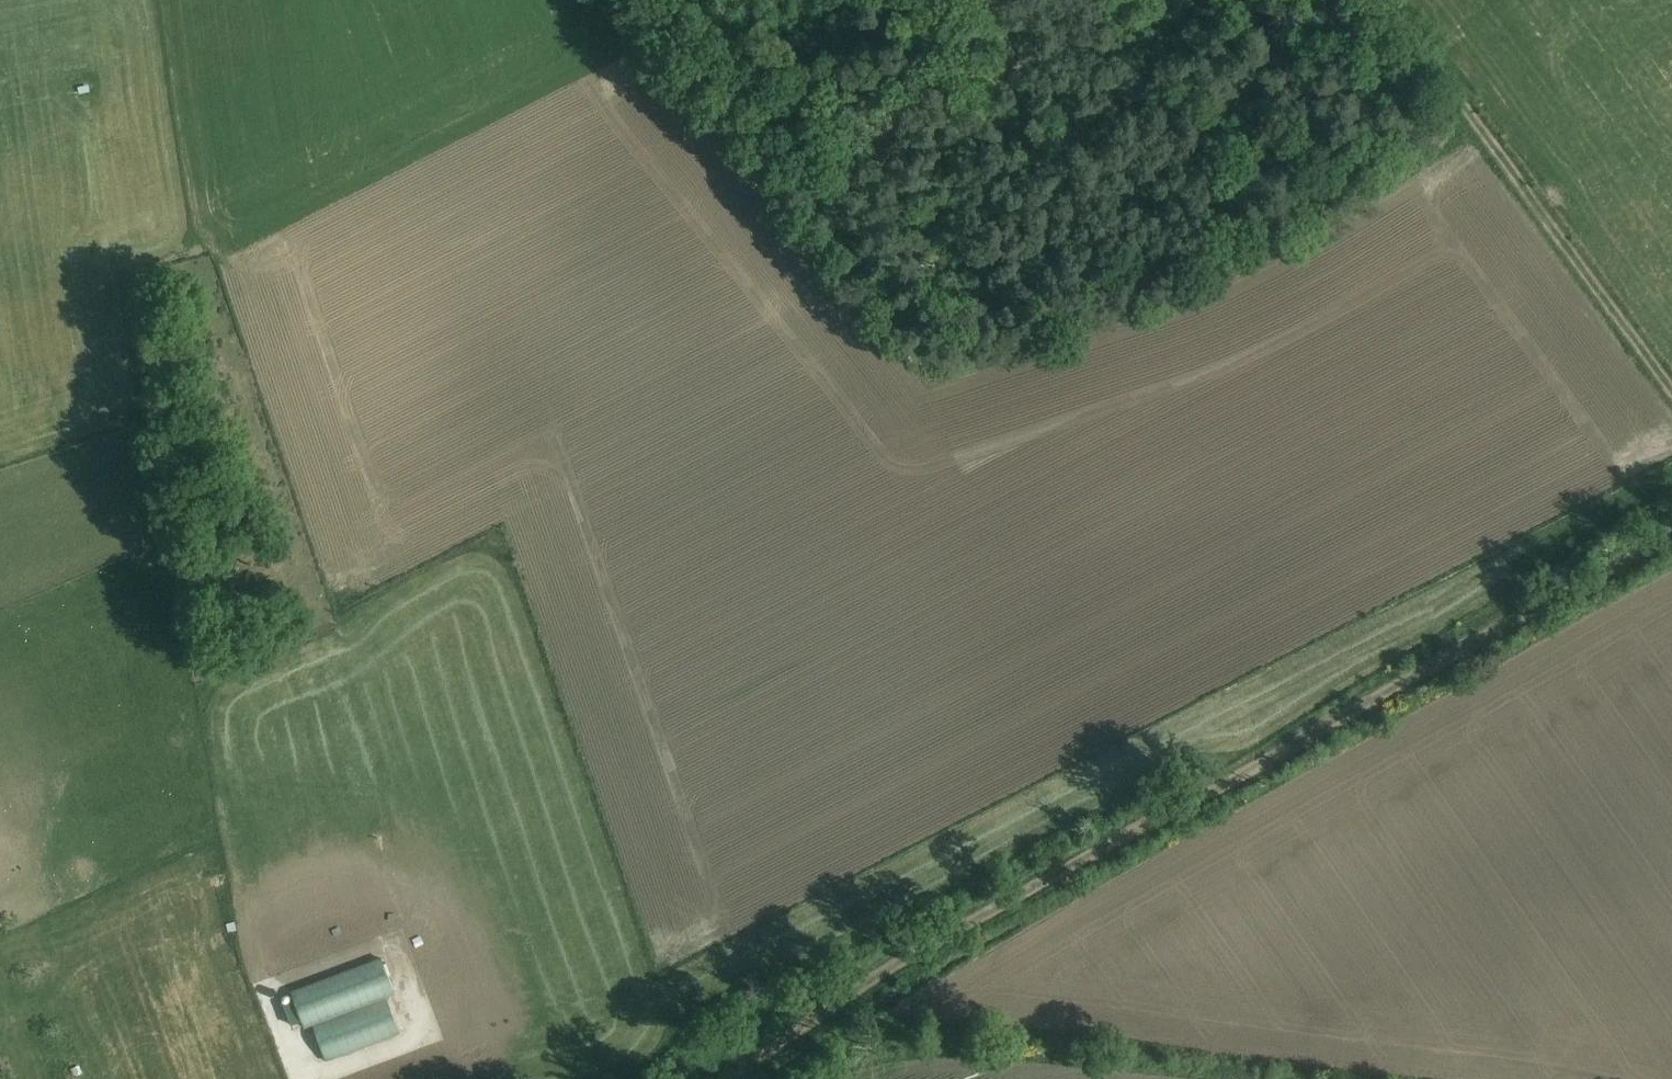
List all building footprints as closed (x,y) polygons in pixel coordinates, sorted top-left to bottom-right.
[(328,1058),(405,1034),(393,994),(399,992),(388,958),(295,987),(307,1026),(317,1023),(328,1058)]
